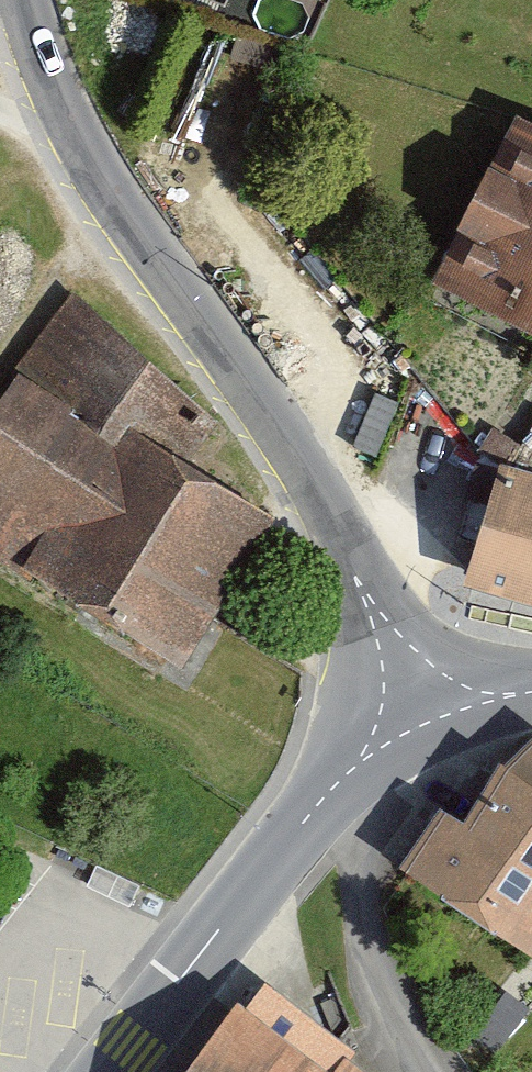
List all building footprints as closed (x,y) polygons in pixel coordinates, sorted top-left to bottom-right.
[(515,116),(433,279),(531,328),(531,125),(515,116)] [(179,664),(270,520),(186,464),(213,423),(69,295),(1,396),(0,395),(0,553),(179,664)] [(517,473),(531,479),(531,431),(517,473)] [(531,596),(531,479),(517,473),(500,467),(463,571),(531,596)] [(469,830),(440,809),(403,861),(531,952),(531,741),(469,830)] [(183,1071),(326,1071),(237,1003),(183,1071)] [(343,1059),(332,1071),(359,1071),(343,1059)]
